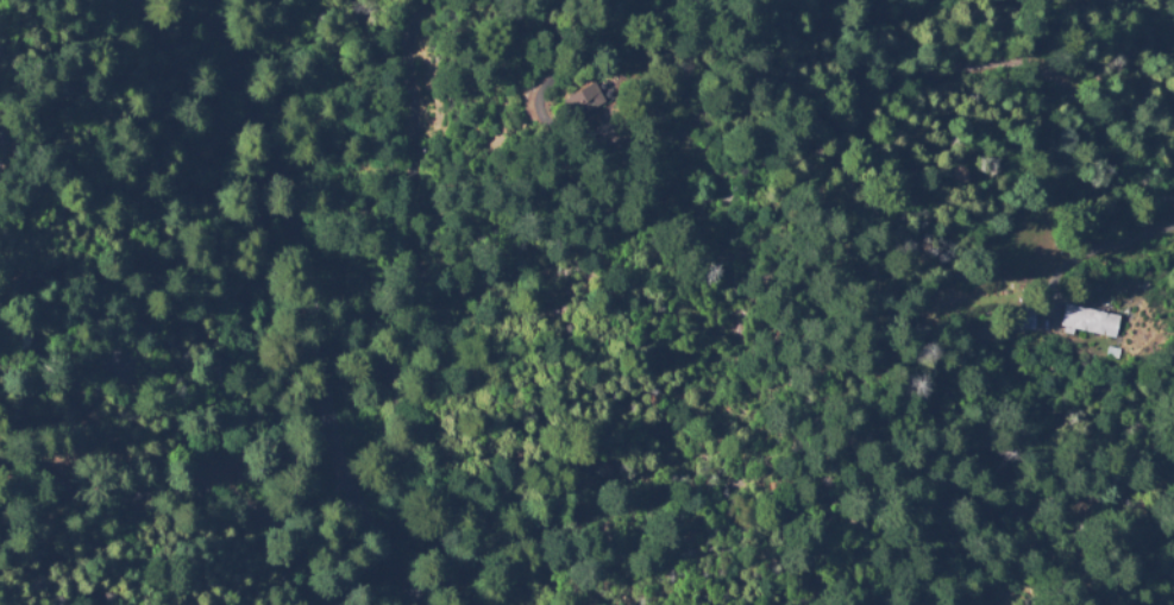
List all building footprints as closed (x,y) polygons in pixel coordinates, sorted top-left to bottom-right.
[(572,121),(560,101),(592,82),(604,102),(572,121)] [(621,162),(602,150),(614,130),(633,141),(621,162)] [(1113,339),(1057,326),(1063,303),(1118,316),(1113,339)] [(1034,329),(1004,329),(1004,308),(1034,308),(1034,329)]
